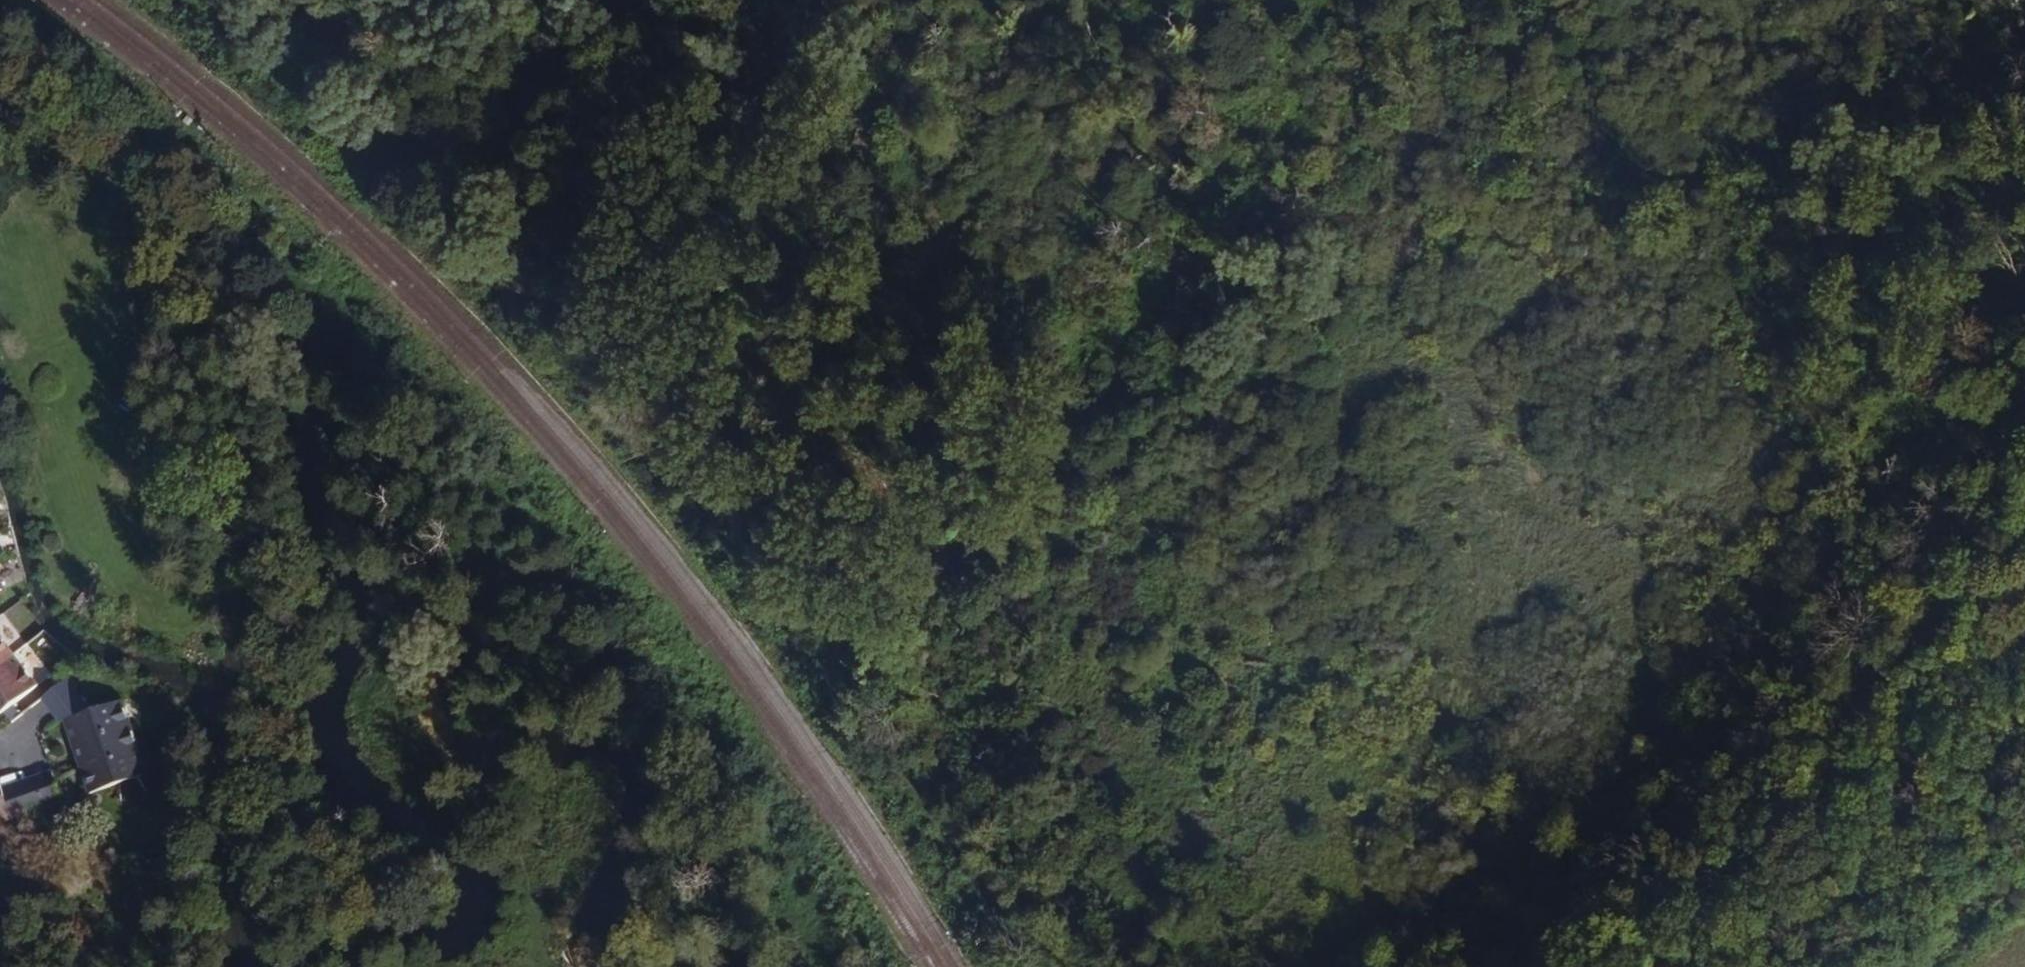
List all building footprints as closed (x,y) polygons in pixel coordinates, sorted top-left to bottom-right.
[(17,655),(0,634),(0,668),(17,655)] [(33,676),(17,655),(0,668),(0,702),(33,676)] [(42,687),(33,676),(0,702),(0,720),(18,706),(42,687)] [(51,710),(78,693),(69,680),(42,699),(51,710)] [(131,726),(121,700),(91,711),(78,693),(51,710),(59,722),(63,721),(72,747),(131,726)] [(81,772),(139,751),(131,726),(72,747),(81,772)] [(88,793),(147,772),(139,751),(81,772),(88,793)] [(0,782),(0,784),(10,812),(23,808),(60,797),(49,767),(0,782)] [(13,820),(10,812),(0,784),(0,824),(13,820)]
